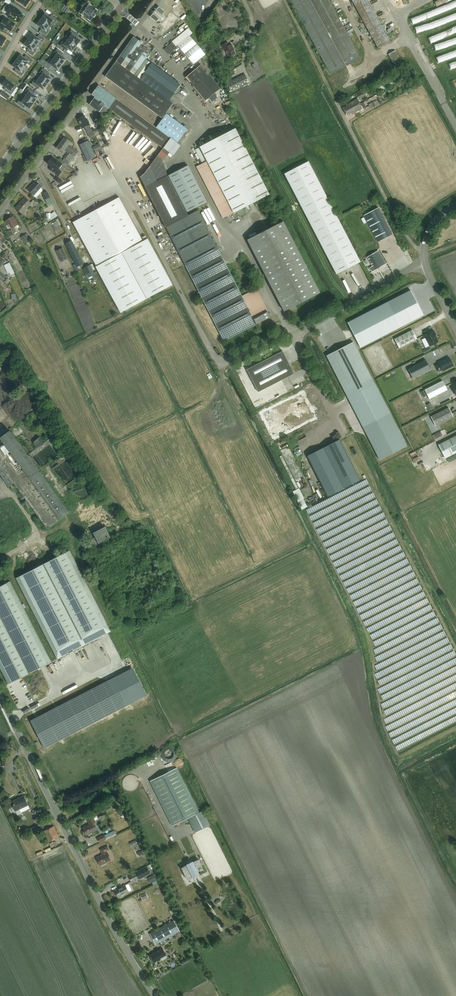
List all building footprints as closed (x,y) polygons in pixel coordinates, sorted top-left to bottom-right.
[(66,13),(69,9),(58,0),(55,5),(66,13)] [(99,10),(91,5),(93,3),(92,2),(90,0),(88,0),(79,12),(90,21),(93,17),(94,17),(96,15),(95,14),(99,10)] [(359,59),(361,58),(329,0),(290,0),(331,74),(359,59)] [(378,48),(391,42),(368,0),(352,0),(378,48)] [(6,11),(18,19),(22,13),(19,11),(19,10),(10,5),(8,3),(5,7),(8,8),(6,11)] [(153,19),(156,22),(159,19),(163,22),(166,17),(162,14),(165,11),(162,9),(159,7),(150,17),(153,19)] [(45,14),(41,19),(49,25),(52,22),(54,24),(58,19),(51,15),(50,17),(45,14)] [(3,30),(5,27),(11,31),(15,24),(5,18),(2,22),(0,21),(0,28),(3,30)] [(41,19),(37,25),(42,28),(40,31),(46,35),(49,31),(47,29),(49,25),(41,19)] [(173,42),(164,49),(169,55),(178,46),(193,64),(205,55),(189,36),(192,33),(188,28),(172,42),(173,42)] [(70,36),(68,39),(76,46),(80,40),(76,37),(77,34),(71,30),(68,34),(70,36)] [(32,34),(28,39),(37,45),(39,42),(41,44),(45,39),(39,35),(37,37),(32,34)] [(150,51),(144,46),(145,45),(143,43),(144,42),(141,40),(139,37),(137,39),(134,37),(120,56),(139,70),(145,59),(146,59),(150,54),(151,53),(151,52),(150,51)] [(28,39),(24,45),(29,48),(27,51),(33,55),(36,51),(34,49),(37,45),(28,39)] [(63,41),(60,45),(66,50),(67,48),(72,51),(76,46),(68,39),(65,43),(63,41)] [(233,48),(232,44),(229,45),(228,42),(222,45),(224,50),(225,50),(229,57),(231,56),(231,57),(232,57),(234,56),(234,55),(235,54),(233,48)] [(403,58),(408,56),(403,47),(399,49),(403,58)] [(56,55),(54,59),(62,65),(66,60),(61,56),(63,54),(57,49),(54,53),(56,55)] [(397,70),(404,66),(395,51),(388,54),(397,70)] [(20,55),(16,60),(25,67),(27,63),(30,65),(33,61),(27,56),(25,58),(20,55)] [(120,56),(116,61),(135,75),(139,70),(120,56)] [(62,65),(54,59),(51,62),(49,60),(47,62),(58,70),(62,65)] [(152,63),(146,59),(145,59),(139,70),(135,75),(140,79),(146,72),(152,63)] [(16,60),(12,66),(17,69),(15,72),(21,76),(25,72),(22,70),(25,67),(16,60)] [(145,82),(140,79),(135,75),(116,61),(105,76),(106,77),(134,97),(145,82)] [(154,78),(160,69),(152,63),(146,72),(154,78)] [(215,93),(220,89),(218,85),(201,65),(186,77),(205,101),(208,98),(212,102),(217,98),(215,93)] [(42,75),(39,78),(48,84),(52,79),(47,75),(49,73),(43,68),(40,73),(42,75)] [(166,86),(172,78),(160,69),(154,78),(166,86)] [(166,86),(154,78),(146,72),(140,79),(145,82),(170,100),(175,93),(166,86)] [(231,92),(250,83),(245,74),(227,83),(231,92)] [(34,79),(31,84),(37,88),(39,86),(44,90),(48,84),(39,78),(37,81),(34,79)] [(166,86),(175,93),(181,85),(172,78),(166,86)] [(6,79),(2,85),(7,88),(5,91),(11,95),(17,87),(6,79)] [(174,103),(170,100),(145,82),(134,97),(162,118),(174,103)] [(156,127),(99,85),(92,95),(95,97),(89,105),(104,115),(108,109),(163,149),(164,148),(171,138),(170,137),(156,127)] [(28,94),(25,97),(34,103),(38,98),(33,94),(35,92),(29,87),(25,92),(28,94)] [(364,91),(357,94),(360,99),(367,95),(366,95),(370,93),(368,89),(364,91)] [(20,98),(17,103),(23,107),(25,105),(29,109),(34,103),(25,97),(23,100),(20,98)] [(350,109),(360,104),(358,99),(346,105),(347,106),(343,108),(345,112),(351,110),(350,109)] [(350,113),(351,115),(363,108),(363,109),(366,107),(364,102),(360,104),(350,109),(351,110),(345,112),(347,115),(350,113)] [(180,123),(166,113),(156,127),(170,137),(177,143),(187,129),(180,123)] [(85,127),(88,134),(93,132),(89,125),(90,125),(87,119),(86,119),(85,115),(78,119),(82,128),(85,127)] [(126,136),(123,134),(120,138),(126,141),(133,129),(130,128),(126,136)] [(242,208),(263,197),(269,194),(236,129),(195,150),(203,163),(196,167),(223,218),(236,211),(239,215),(244,212),(242,208)] [(61,142),(76,154),(78,152),(68,145),(71,142),(65,137),(61,142)] [(143,137),(134,147),(141,153),(150,143),(143,137)] [(94,152),(91,148),(88,141),(80,145),(88,161),(96,157),(94,152)] [(76,154),(61,142),(57,148),(63,152),(64,150),(68,153),(64,158),(70,162),(76,154)] [(91,148),(94,152),(102,148),(100,143),(91,148)] [(163,162),(170,153),(164,148),(163,149),(162,151),(158,156),(162,159),(163,162)] [(52,156),(47,163),(52,167),(50,170),(58,176),(62,172),(59,169),(63,164),(52,156)] [(168,176),(163,162),(162,159),(158,156),(141,176),(140,177),(166,227),(188,216),(188,215),(168,176)] [(337,274),(361,262),(308,161),(284,174),(337,274)] [(187,212),(207,202),(188,166),(169,175),(187,212)] [(34,195),(42,187),(35,181),(28,190),(34,195)] [(45,200),(50,197),(46,191),(42,193),(45,200)] [(73,223),(74,225),(95,265),(142,240),(119,197),(73,223)] [(37,213),(40,211),(36,205),(37,203),(33,200),(31,203),(25,198),(16,208),(22,214),(31,204),(33,207),(33,208),(37,213)] [(379,242),(393,235),(379,208),(365,215),(379,242)] [(186,266),(218,249),(198,210),(188,215),(188,216),(166,227),(186,266)] [(7,218),(8,219),(4,221),(7,225),(9,224),(12,228),(11,231),(12,234),(16,232),(13,227),(18,225),(13,216),(12,217),(11,215),(7,218)] [(58,227),(63,223),(59,219),(54,222),(58,227)] [(242,229),(247,239),(260,231),(255,222),(242,229)] [(283,222),(263,232),(248,240),(284,311),(320,293),(283,222)] [(21,237),(24,244),(30,240),(26,234),(21,237)] [(147,239),(96,267),(121,313),(172,285),(147,239)] [(66,244),(76,264),(81,261),(72,241),(66,244)] [(67,259),(63,248),(56,251),(61,261),(62,261),(62,262),(65,261),(64,260),(67,259)] [(218,249),(186,266),(199,292),(198,292),(199,294),(200,293),(200,294),(197,296),(200,302),(203,301),(224,341),(270,317),(256,289),(242,296),(218,249)] [(367,258),(372,266),(369,268),(372,272),(386,264),(378,251),(370,256),(367,258)] [(7,262),(9,260),(6,255),(4,253),(1,256),(4,259),(6,261),(7,262)] [(9,263),(4,265),(8,273),(9,273),(11,275),(15,273),(9,263)] [(95,275),(90,265),(85,268),(90,278),(95,275)] [(388,302),(348,322),(361,347),(401,327),(388,302)] [(417,339),(412,330),(395,339),(399,348),(417,339)] [(436,335),(434,330),(425,335),(430,346),(438,342),(435,336),(436,335)] [(353,342),(327,356),(380,459),(406,446),(353,342)] [(258,392),(263,390),(294,374),(283,351),(247,369),(258,392)] [(449,357),(439,363),(442,370),(453,365),(449,357)] [(426,360),(408,369),(413,378),(431,369),(426,360)] [(404,367),(398,369),(404,381),(409,379),(404,367)] [(443,381),(425,390),(429,399),(447,390),(443,381)] [(303,391),(261,412),(274,439),(317,418),(303,391)] [(449,408),(431,417),(435,426),(453,417),(449,408)] [(10,430),(0,437),(0,474),(9,486),(10,485),(12,488),(16,485),(24,496),(19,499),(22,503),(24,502),(28,508),(31,506),(48,527),(70,511),(10,430)] [(438,445),(445,458),(455,453),(455,436),(438,445)] [(34,441),(34,444),(37,448),(44,443),(39,437),(34,441)] [(340,439),(323,448),(344,488),(360,480),(340,439)] [(323,448),(307,456),(327,496),(344,488),(323,448)] [(295,490),(302,509),(309,506),(301,487),(295,490)] [(95,552),(102,549),(99,543),(110,537),(105,527),(93,533),(95,536),(89,540),(95,552)] [(58,659),(111,632),(70,551),(16,578),(58,659)] [(51,662),(10,581),(0,586),(0,667),(9,684),(51,662)] [(115,677),(30,720),(44,748),(129,704),(115,677)] [(179,748),(165,744),(162,758),(176,762),(179,748)] [(199,812),(177,767),(152,780),(152,779),(165,807),(164,807),(167,812),(168,811),(175,826),(175,825),(174,824),(199,812)] [(13,805),(14,809),(17,815),(21,813),(20,809),(28,805),(23,795),(12,800),(14,805),(13,805)] [(116,808),(121,805),(119,799),(113,802),(116,808)] [(210,825),(203,811),(188,818),(195,832),(210,825)] [(86,818),(89,824),(83,827),(87,835),(97,830),(94,823),(95,822),(92,815),(86,818)] [(59,837),(54,826),(43,831),(49,842),(59,837)] [(99,842),(116,834),(114,831),(104,835),(97,838),(99,842)] [(109,849),(107,846),(100,849),(103,855),(97,858),(100,865),(111,860),(106,850),(109,849)] [(196,867),(202,865),(199,859),(193,862),(193,861),(187,864),(187,865),(181,868),(187,879),(193,876),(193,877),(199,874),(196,867)] [(150,873),(147,866),(136,872),(136,873),(138,878),(139,879),(150,873)] [(131,881),(138,878),(136,873),(129,877),(131,881)] [(150,883),(157,880),(154,874),(147,878),(150,883)] [(118,897),(129,892),(125,885),(115,890),(118,897)] [(156,944),(180,931),(174,920),(150,933),(156,944)] [(150,955),(154,963),(161,959),(160,956),(165,953),(162,948),(156,951),(157,952),(150,955)]
